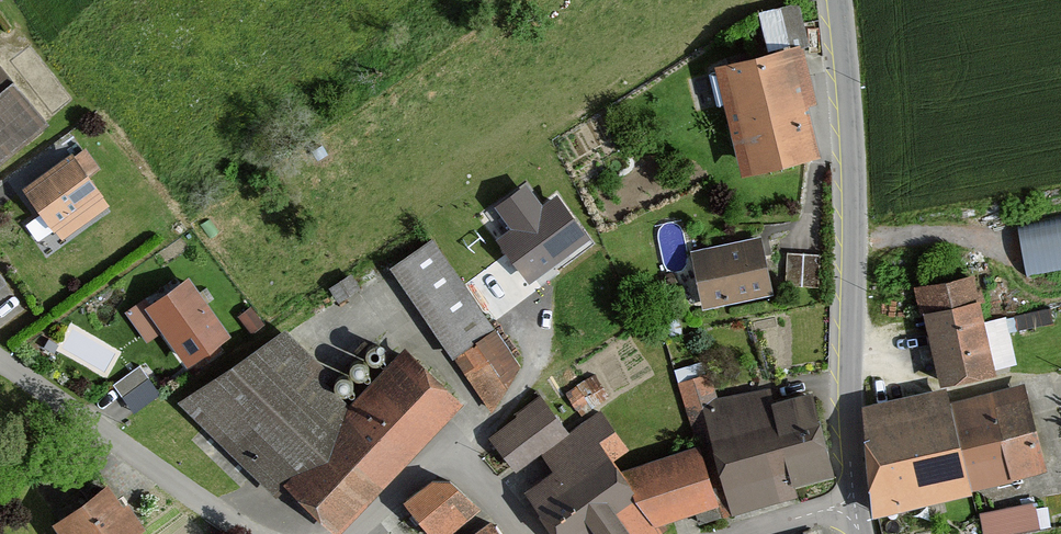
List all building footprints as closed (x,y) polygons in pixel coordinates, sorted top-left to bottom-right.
[(794,9),(753,19),(764,61),(802,51),(805,51),(794,9)] [(716,73),(731,131),(808,111),(817,109),(802,51),(764,61),(716,73)] [(43,130),(0,75),(0,163),(43,130)] [(808,111),(731,131),(744,182),(821,162),(808,111)] [(72,158),(22,193),(63,251),(93,230),(91,226),(111,211),(90,181),(101,174),(86,152),(74,161),(72,158)] [(526,190),(500,209),(515,230),(501,241),(530,280),(586,240),(557,200),(542,211),(526,190)] [(1030,265),(1060,261),(1060,211),(1024,216),(1030,265)] [(760,243),(695,256),(705,305),(769,292),(760,243)] [(461,359),(493,337),(432,247),(398,270),(461,359)] [(820,256),(788,254),(786,285),(818,287),(820,256)] [(185,280),(143,310),(186,369),(228,339),(185,280)] [(969,281),(921,292),(943,388),(992,377),(969,281)] [(254,327),(268,317),(254,300),(241,310),(254,327)] [(279,335),(177,407),(274,502),(287,489),(279,482),(349,408),(319,386),(323,370),(279,335)] [(516,370),(493,337),(461,359),(492,404),(516,370)] [(462,409),(402,352),(349,408),(279,482),(287,489),(334,533),(344,533),(462,409)] [(150,386),(138,368),(109,389),(121,406),(150,386)] [(835,483),(812,397),(770,408),(767,395),(717,407),(708,378),(675,388),(692,440),(710,435),(730,519),(793,504),(791,495),(835,483)] [(973,498),(1049,477),(1025,391),(949,413),(973,498)] [(481,433),(514,477),(538,460),(568,439),(535,394),(481,433)] [(871,526),(973,498),(949,413),(945,395),(862,412),(871,526)] [(552,478),(525,498),(552,533),(630,533),(617,515),(638,500),(623,476),(615,466),(627,457),(597,417),(568,439),(538,460),(552,478)] [(699,451),(623,476),(638,500),(617,515),(630,533),(658,533),(719,511),(699,451)] [(479,517),(455,487),(432,485),(403,507),(425,533),(458,533),(479,517)] [(55,528),(59,533),(145,533),(147,533),(130,509),(124,513),(108,490),(55,528)] [(976,521),(980,533),(1037,533),(1038,533),(1032,508),(976,521)]
